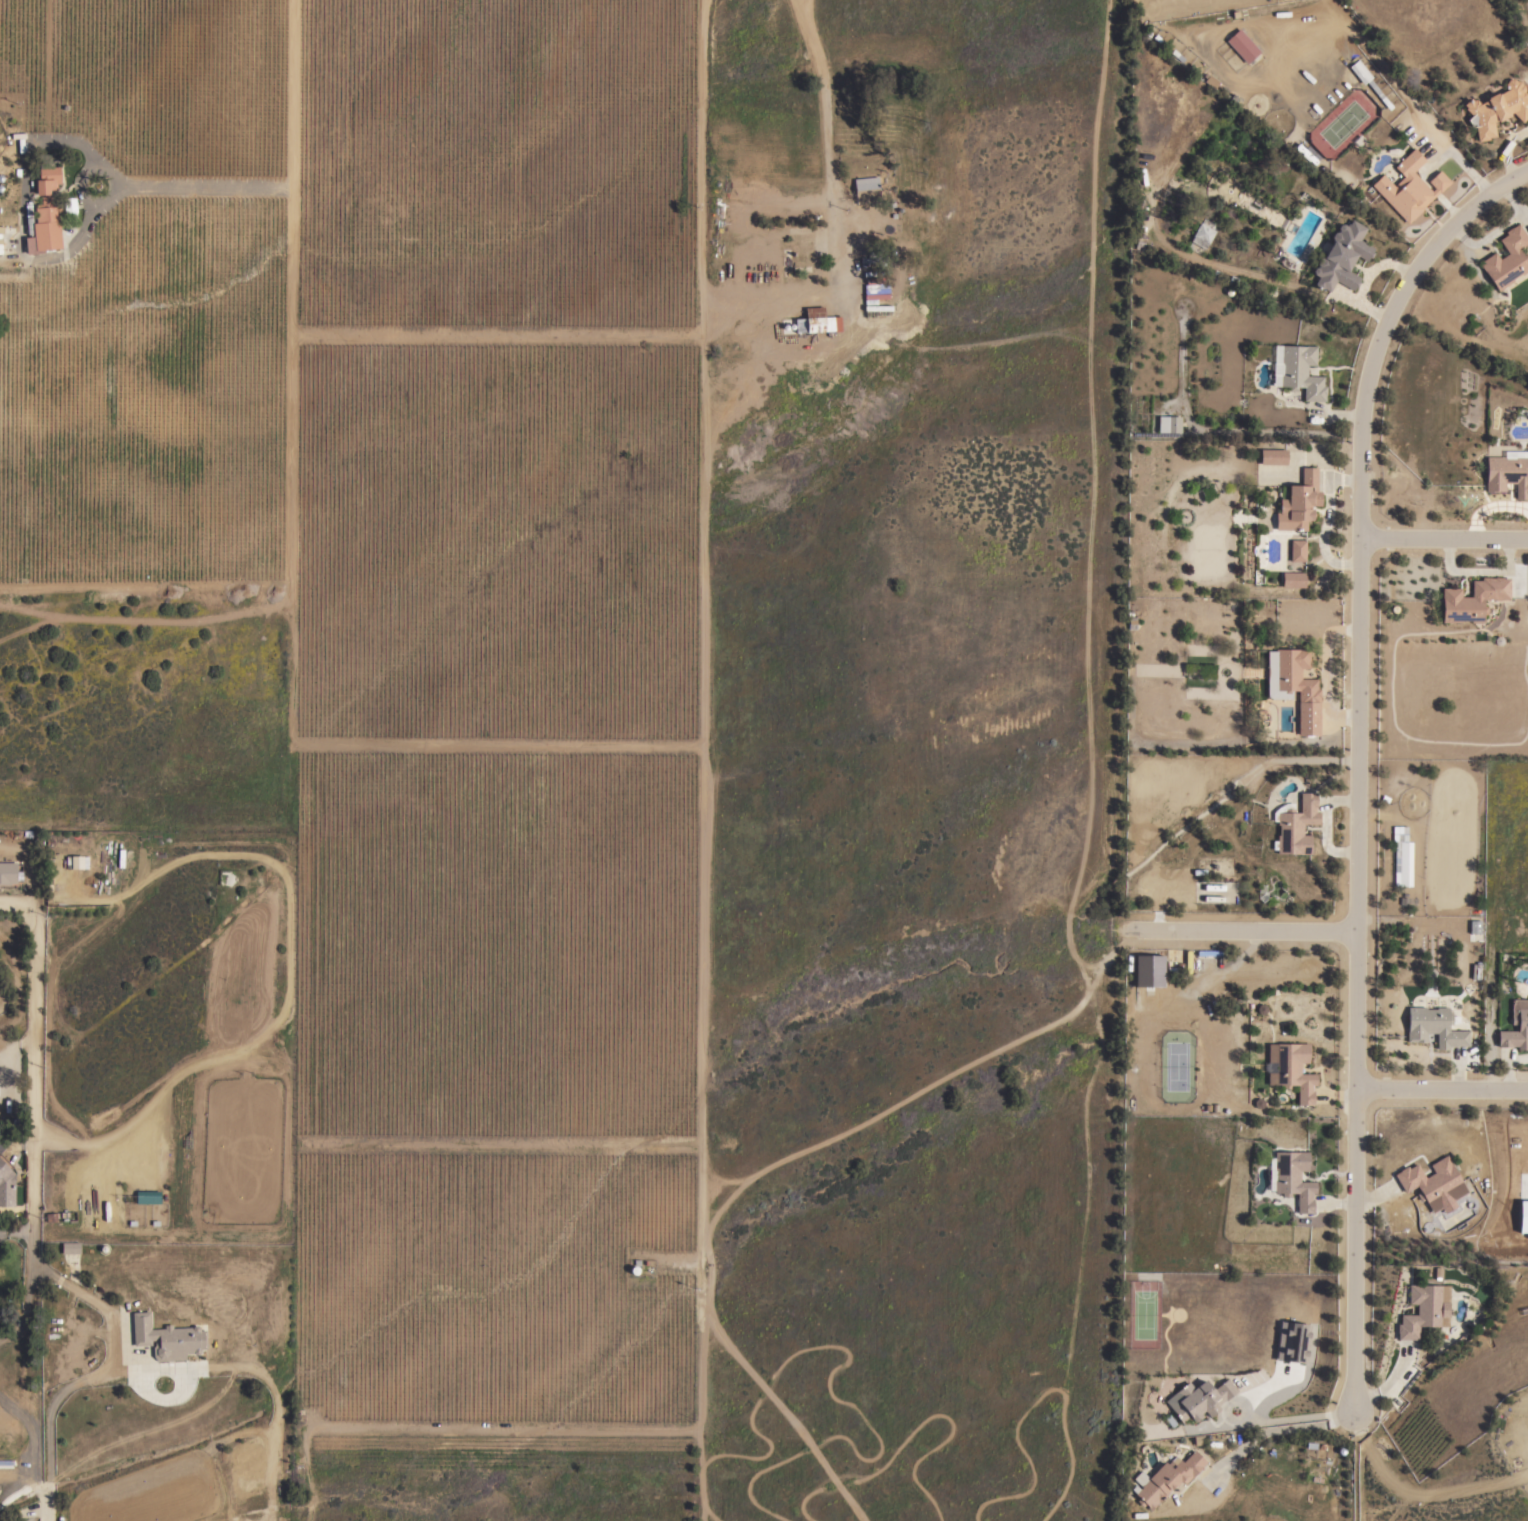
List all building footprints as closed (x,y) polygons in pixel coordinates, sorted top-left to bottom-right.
[(1224,40),(1238,28),(1259,51),(1245,63),(1224,40)] [(1348,67),(1361,85),(1370,79),(1358,60),(1348,67)] [(1525,96),(1527,99),(1527,121),(1525,118),(1521,122),(1511,112),(1507,114),(1508,115),(1496,121),(1495,120),(1492,121),(1495,136),(1487,137),(1487,139),(1476,141),(1474,126),(1470,127),(1465,119),(1469,115),(1463,108),(1465,107),(1462,104),(1469,98),(1471,100),(1473,99),(1473,100),(1474,99),(1478,103),(1485,100),(1484,99),(1486,98),(1485,97),(1495,92),(1496,93),(1497,93),(1497,94),(1505,90),(1503,84),(1506,80),(1512,78),(1515,81),(1519,80),(1520,85),(1521,85),(1523,86),(1523,88),(1524,90),(1522,92),(1525,94),(1525,96)] [(1369,185),(1381,174),(1392,186),(1402,177),(1393,167),(1412,148),(1424,160),(1412,172),(1430,191),(1433,188),(1427,181),(1439,169),(1450,182),(1438,193),(1438,192),(1422,207),(1423,208),(1406,224),(1369,185)] [(60,183),(56,184),(56,188),(54,188),(54,189),(52,189),(53,194),(36,195),(35,180),(39,180),(38,168),(39,168),(38,154),(52,154),(53,167),(59,166),(60,183)] [(877,176),(879,201),(855,204),(852,179),(877,176)] [(54,249),(54,250),(44,252),(26,254),(24,237),(33,236),(31,223),(35,223),(34,208),(36,208),(35,204),(41,204),(40,197),(50,196),(51,206),(56,205),(56,206),(59,206),(59,211),(56,211),(57,221),(58,221),(61,248),(54,249)] [(64,220),(77,218),(74,198),(62,200),(64,220)] [(1350,219),(1365,228),(1359,240),(1373,248),(1370,252),(1372,252),(1369,258),(1367,257),(1365,261),(1355,255),(1346,270),(1359,277),(1357,281),(1358,282),(1355,287),(1354,286),(1352,290),(1335,280),(1329,291),(1322,288),(1319,289),(1314,283),(1317,277),(1312,274),(1312,270),(1313,267),(1317,267),(1317,266),(1316,262),(1318,257),(1322,256),(1332,240),(1330,236),(1333,232),(1337,231),(1337,227),(1338,224),(1342,223),(1345,225),(1346,223),(1348,224),(1350,219)] [(1214,231),(1207,244),(1206,244),(1203,249),(1189,241),(1192,236),(1191,236),(1199,222),(1214,231)] [(1517,223),(1527,240),(1527,242),(1518,248),(1522,254),(1525,252),(1527,256),(1527,260),(1527,261),(1527,263),(1527,270),(1521,275),(1520,273),(1511,279),(1512,281),(1497,291),(1477,263),(1493,252),(1498,259),(1507,253),(1498,239),(1506,234),(1504,231),(1511,227),(1517,223)] [(841,331),(839,331),(839,336),(835,336),(834,330),(814,332),(814,334),(808,335),(808,332),(805,332),(805,331),(801,332),(800,324),(805,324),(804,318),(823,316),(823,317),(840,316),(841,331)] [(1302,401),(1303,387),(1296,387),(1296,391),(1287,391),(1287,387),(1272,386),(1273,374),(1272,374),(1273,362),(1274,345),(1305,346),(1305,345),(1316,346),(1315,365),(1306,365),(1306,375),(1322,376),(1322,385),(1325,386),(1325,395),(1324,395),(1324,401),(1302,401)] [(1157,416),(1180,416),(1180,433),(1157,432),(1157,416)] [(1259,464),(1259,449),(1286,449),(1286,464),(1259,464)] [(1526,464),(1527,464),(1527,474),(1526,474),(1526,480),(1527,480),(1527,496),(1526,496),(1526,499),(1514,499),(1514,483),(1504,483),(1504,491),(1496,491),(1496,492),(1484,492),(1484,481),(1485,481),(1485,456),(1504,456),(1504,450),(1526,451),(1526,464)] [(1275,512),(1278,512),(1279,498),(1287,498),(1287,485),(1300,485),(1301,467),(1316,467),(1316,491),(1320,491),(1320,505),(1310,505),(1310,508),(1311,508),(1311,509),(1313,512),(1314,513),(1314,515),(1313,517),(1311,518),(1311,520),(1306,520),(1306,530),(1297,530),(1297,529),(1291,529),(1291,530),(1274,530),(1275,512)] [(1290,539),(1305,540),(1304,561),(1289,561),(1290,539)] [(1304,572),(1304,588),(1281,587),(1281,572),(1304,572)] [(1496,599),(1482,599),(1482,606),(1486,606),(1486,614),(1482,614),(1482,623),(1470,623),(1470,621),(1460,620),(1460,622),(1441,622),(1441,597),(1441,588),(1460,588),(1460,596),(1470,596),(1471,580),(1480,580),(1480,577),(1489,577),(1489,578),(1496,578),(1496,599)] [(1266,651),(1274,651),(1274,649),(1298,649),(1298,648),(1308,648),(1308,668),(1300,668),(1300,679),(1316,679),(1316,688),(1319,688),(1318,735),(1297,735),(1297,690),(1291,690),(1291,699),(1271,699),(1266,696),(1266,651)] [(1293,803),(1293,812),(1299,812),(1299,792),(1315,792),(1315,807),(1314,807),(1314,812),(1318,812),(1318,824),(1302,824),(1302,835),(1309,835),(1309,842),(1310,842),(1310,854),(1276,853),(1276,849),(1271,849),(1271,840),(1276,840),(1276,835),(1277,835),(1277,824),(1276,824),(1276,821),(1271,821),(1271,812),(1277,807),(1284,803),(1293,803)] [(1411,842),(1407,842),(1406,827),(1392,827),(1393,888),(1411,887),(1411,842)] [(69,869),(86,869),(86,856),(69,856),(69,869)] [(9,885),(0,885),(0,862),(16,862),(16,883),(9,883),(9,885)] [(1527,1034),(1527,1050),(1516,1049),(1516,1046),(1511,1046),(1511,1047),(1496,1047),(1497,1031),(1516,1031),(1516,1024),(1510,1024),(1510,1015),(1511,1015),(1511,999),(1527,999),(1527,1034)] [(1425,1007),(1425,1009),(1435,1009),(1435,1007),(1447,1007),(1447,1015),(1451,1015),(1451,1016),(1458,1016),(1458,1023),(1451,1023),(1451,1024),(1448,1024),(1448,1030),(1468,1030),(1468,1046),(1448,1046),(1448,1049),(1436,1049),(1436,1033),(1426,1033),(1426,1042),(1414,1042),(1406,1042),(1406,1031),(1406,1007),(1425,1007)] [(1315,1073),(1315,1085),(1312,1085),(1312,1090),(1313,1090),(1313,1105),(1297,1105),(1297,1085),(1290,1085),(1290,1088),(1281,1088),(1281,1085),(1266,1085),(1267,1043),(1308,1043),(1308,1055),(1308,1063),(1300,1062),(1299,1073),(1315,1073)] [(1315,1181),(1315,1193),(1311,1193),(1311,1198),(1312,1198),(1312,1213),(1296,1213),(1296,1193),(1290,1193),(1290,1196),(1281,1196),(1281,1193),(1273,1193),(1273,1190),(1268,1190),(1268,1158),(1273,1158),(1273,1151),(1307,1151),(1307,1162),(1307,1171),(1299,1171),(1299,1181),(1315,1181)] [(14,1206),(0,1206),(0,1154),(12,1166),(9,1168),(14,1173),(14,1206)] [(1463,1185),(1445,1196),(1444,1194),(1439,1196),(1440,1198),(1427,1206),(1423,1199),(1419,1201),(1415,1193),(1419,1191),(1415,1186),(1404,1192),(1393,1174),(1399,1171),(1398,1170),(1406,1166),(1407,1168),(1416,1163),(1424,1177),(1433,1172),(1428,1164),(1445,1155),(1463,1185)] [(159,1191),(135,1192),(135,1204),(159,1204),(159,1191)] [(1527,1233),(1527,1201),(1520,1201),(1520,1233),(1527,1233)] [(79,1242),(79,1253),(61,1253),(61,1242),(79,1242)] [(1441,1304),(1439,1304),(1439,1314),(1447,1314),(1447,1326),(1433,1326),(1433,1331),(1424,1331),(1424,1326),(1417,1326),(1417,1340),(1396,1339),(1396,1332),(1395,1332),(1395,1324),(1398,1324),(1398,1314),(1415,1314),(1415,1304),(1406,1304),(1406,1284),(1416,1284),(1416,1285),(1441,1285),(1441,1304)] [(153,1340),(150,1340),(151,1345),(133,1346),(131,1312),(149,1311),(150,1329),(163,1328),(163,1325),(171,1324),(171,1328),(191,1327),(193,1325),(196,1325),(197,1325),(199,1327),(199,1330),(205,1330),(206,1349),(200,1349),(200,1352),(198,1354),(195,1354),(193,1353),(184,1353),(185,1359),(157,1361),(152,1357),(152,1347),(154,1345),(153,1340)] [(1306,1363),(1275,1360),(1280,1321),(1310,1324),(1306,1363)] [(1187,1381),(1193,1388),(1203,1379),(1212,1389),(1226,1378),(1236,1390),(1224,1400),(1223,1399),(1216,1405),(1219,1408),(1208,1417),(1203,1410),(1200,1413),(1202,1416),(1195,1422),(1193,1419),(1192,1420),(1188,1416),(1180,1422),(1177,1418),(1178,1417),(1164,1400),(1187,1381)] [(258,1452),(257,1452),(259,1457),(252,1459),(250,1454),(242,1456),(243,1461),(236,1463),(233,1454),(257,1447),(258,1452)] [(1205,1461),(1201,1466),(1201,1467),(1184,1484),(1181,1480),(1179,1482),(1178,1482),(1174,1486),(1173,1485),(1149,1510),(1146,1507),(1147,1506),(1144,1504),(1142,1507),(1136,1500),(1139,1497),(1133,1490),(1132,1491),(1130,1489),(1134,1484),(1139,1489),(1141,1487),(1132,1478),(1140,1470),(1147,1478),(1163,1461),(1170,1468),(1174,1464),(1170,1460),(1174,1455),(1181,1462),(1193,1449),(1205,1461)]
